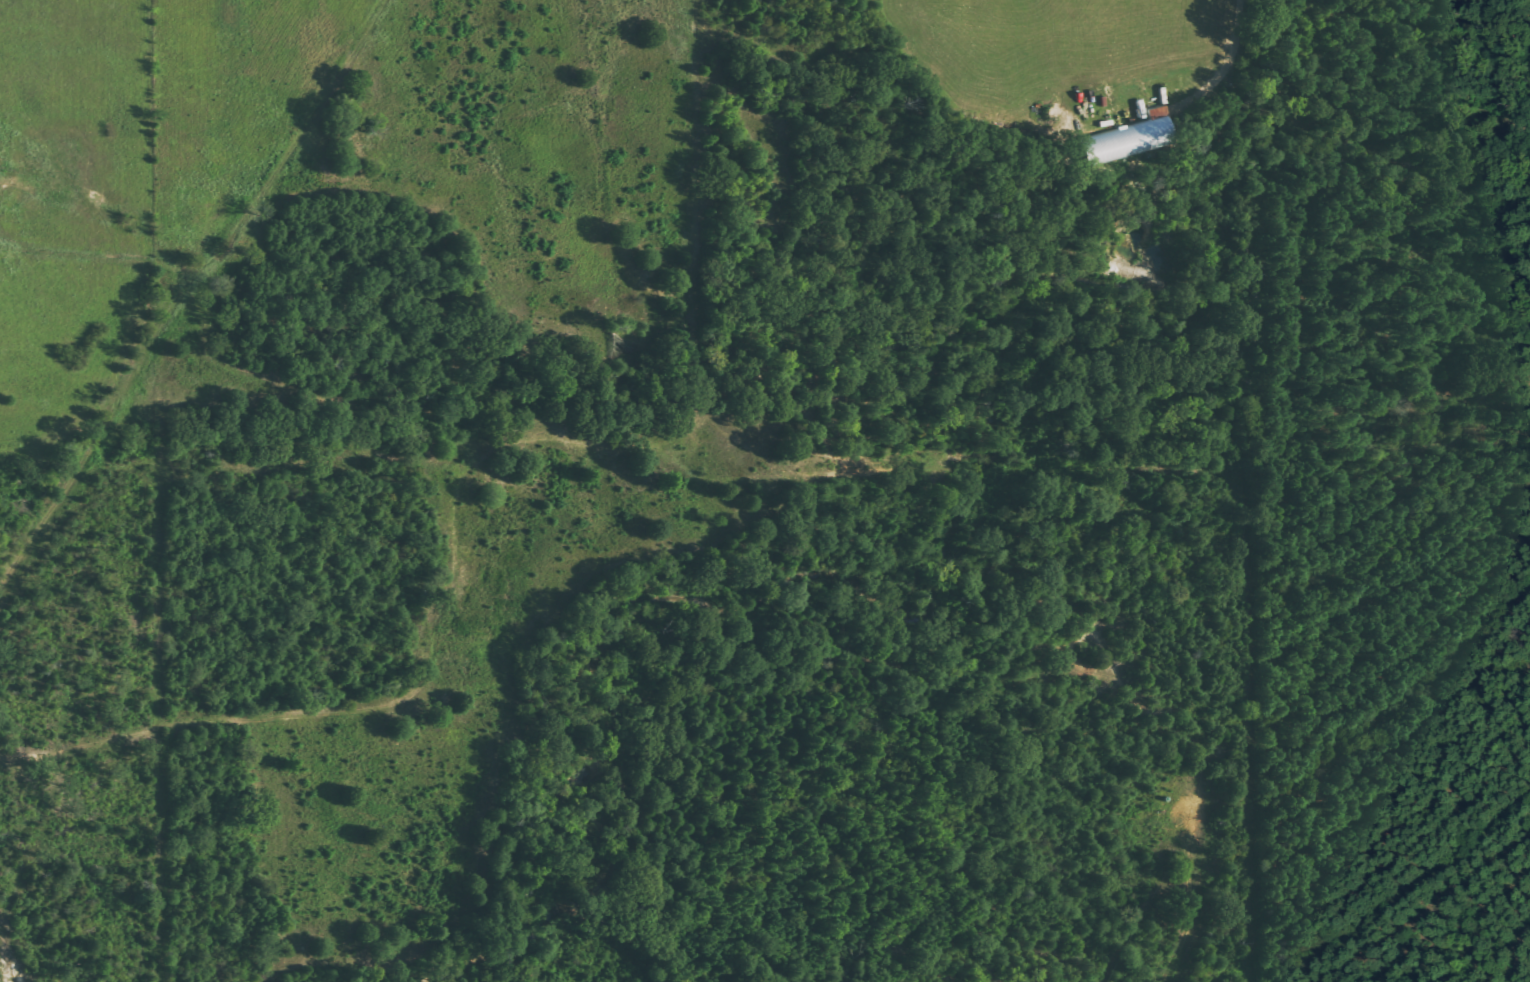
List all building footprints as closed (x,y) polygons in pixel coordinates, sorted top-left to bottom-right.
[(1075,139),(1083,168),(1164,147),(1161,136),(1168,134),(1164,117),(1075,139)]
